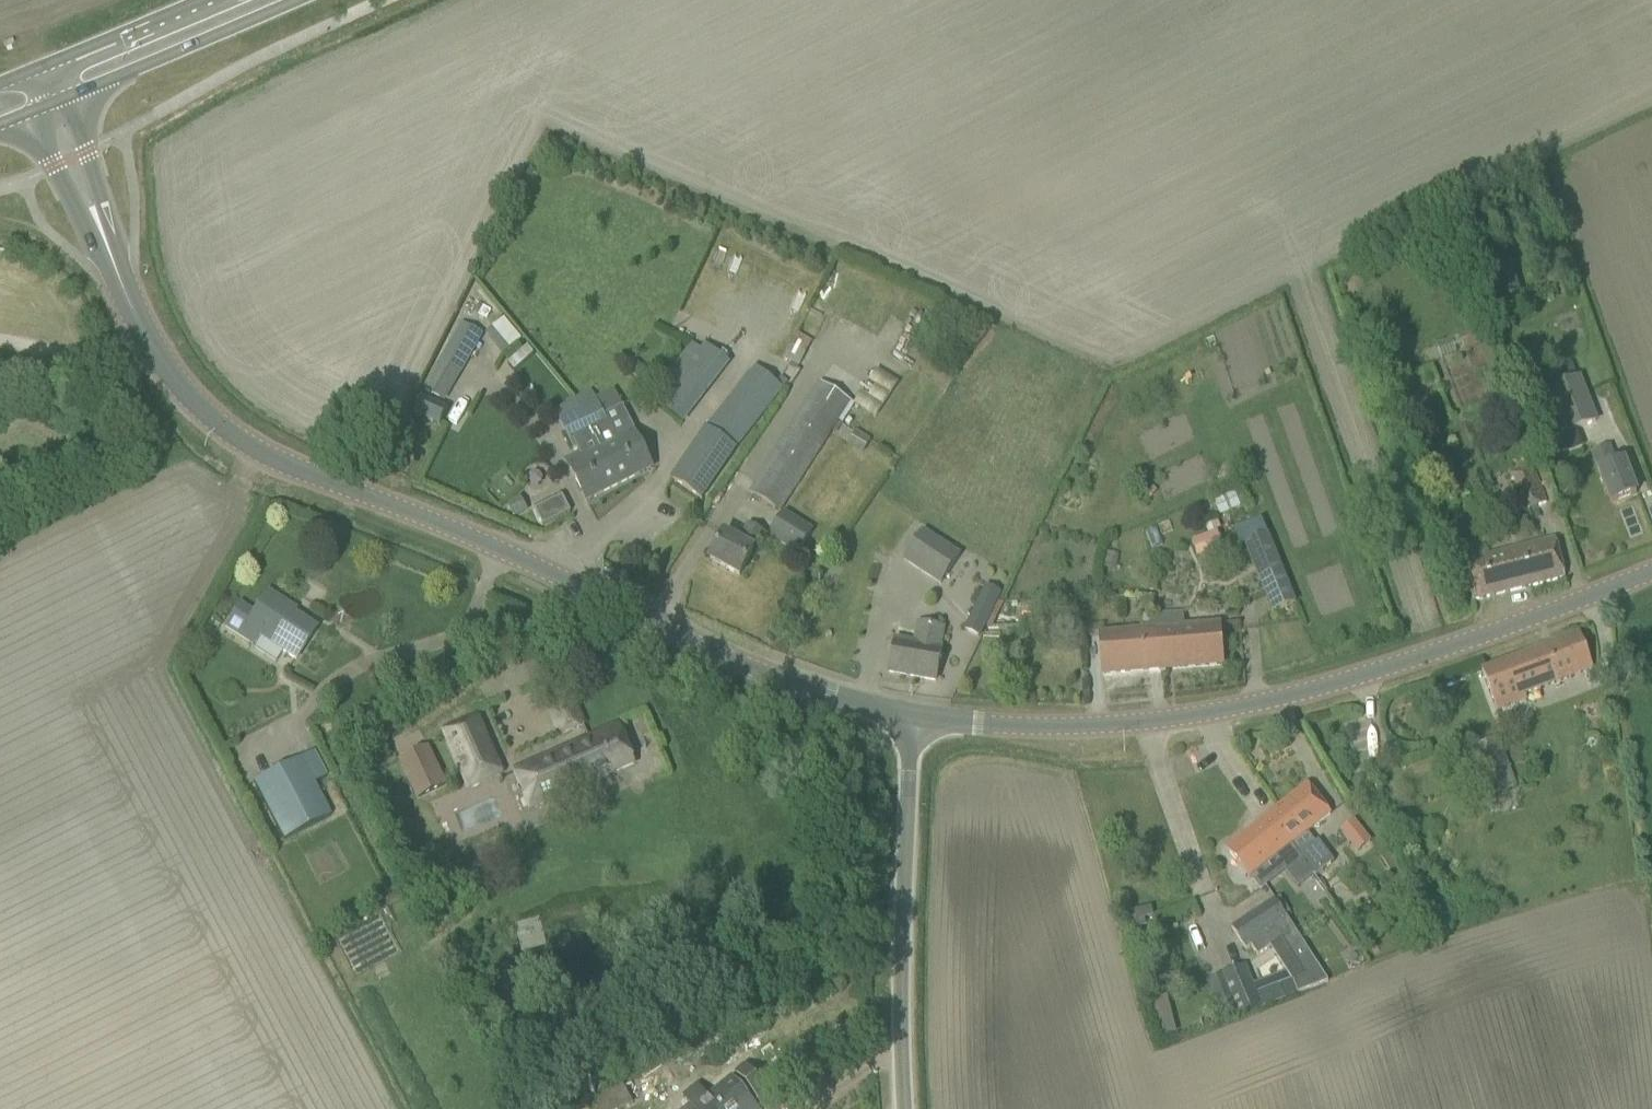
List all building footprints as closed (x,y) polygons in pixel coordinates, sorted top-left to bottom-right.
[(504,318),(486,333),(503,354),(521,339),(504,318)] [(424,388),(439,397),(477,332),(462,323),(424,388)] [(1475,329),(1459,335),(1464,348),(1480,342),(1475,329)] [(484,335),(477,332),(439,397),(446,401),(484,335)] [(797,334),(784,359),(799,367),(812,342),(797,334)] [(729,363),(705,344),(677,380),(700,399),(729,363)] [(633,359),(625,368),(638,379),(646,370),(633,359)] [(756,366),(708,428),(674,479),(673,481),(702,499),(737,448),(784,390),(756,366)] [(855,403),(875,417),(899,382),(879,368),(855,403)] [(1554,390),(1570,433),(1599,423),(1583,379),(1554,390)] [(843,398),(826,386),(820,383),(751,494),(780,513),(849,402),(843,398)] [(590,391),(571,400),(578,409),(594,440),(600,451),(601,453),(617,485),(642,473),(652,468),(642,448),(643,447),(634,428),(615,437),(612,431),(610,432),(604,420),(590,391)] [(420,399),(413,414),(440,426),(440,425),(447,411),(420,399)] [(574,451),(579,448),(594,440),(578,409),(571,400),(566,403),(567,405),(554,411),(574,451)] [(856,433),(849,444),(864,453),(870,442),(856,433)] [(580,455),(567,462),(586,501),(617,485),(601,453),(600,451),(594,440),(579,448),(577,449),(580,455)] [(1636,494),(1629,474),(1624,462),(1617,465),(1611,448),(1593,455),(1612,503),(1636,494)] [(1534,464),(1510,472),(1523,510),(1547,502),(1534,464)] [(542,522),(569,508),(562,493),(535,506),(542,522)] [(1215,502),(1220,515),(1240,507),(1234,493),(1215,502)] [(512,514),(522,509),(516,497),(507,502),(512,514)] [(814,531),(787,512),(771,536),(798,555),(814,531)] [(723,536),(721,541),(710,560),(740,576),(761,536),(746,528),(738,544),(723,536)] [(961,555),(925,531),(905,561),(940,585),(961,555)] [(1217,533),(1192,542),(1197,558),(1222,549),(1217,533)] [(1295,603),(1287,583),(1268,537),(1245,546),(1265,592),(1273,612),(1295,603)] [(1463,554),(1465,563),(1463,563),(1473,602),(1566,578),(1556,540),(1488,557),(1485,549),(1463,554)] [(986,586),(965,631),(980,638),(987,626),(991,629),(1003,604),(998,602),(1002,593),(986,586)] [(254,614),(239,604),(227,623),(227,624),(242,633),(252,640),(251,642),(256,645),(253,650),(275,664),(283,650),(297,659),(314,631),(291,617),(294,611),(267,594),(254,614)] [(1154,609),(1153,596),(1143,596),(1144,610),(1154,609)] [(1184,613),(1159,615),(1163,670),(1222,665),(1219,627),(1185,630),(1184,613)] [(1143,616),(1144,633),(1101,636),(1104,675),(1163,670),(1159,615),(1143,616)] [(213,619),(208,626),(217,631),(221,625),(213,619)] [(935,681),(939,660),(945,630),(919,625),(916,643),(895,640),(889,672),(935,681)] [(1526,696),(1593,670),(1579,634),(1482,671),(1497,711),(1527,700),(1526,696)] [(583,724),(573,702),(551,712),(560,734),(583,724)] [(443,731),(469,791),(504,775),(478,716),(443,731)] [(535,809),(624,768),(635,763),(618,726),(598,736),(518,772),(535,809)] [(1473,751),(1489,796),(1514,787),(1498,742),(1473,751)] [(414,755),(401,761),(419,800),(432,794),(435,792),(445,788),(428,748),(414,755)] [(253,783),(283,841),(332,817),(315,784),(326,777),(314,752),(253,783)] [(1301,857),(1300,859),(1314,876),(1315,877),(1334,863),(1319,844),(1317,845),(1309,834),(1331,816),(1307,786),(1270,816),(1293,845),(1301,857)] [(1270,816),(1227,850),(1240,867),(1250,880),(1259,890),(1285,869),(1300,887),(1314,876),(1300,859),(1301,857),(1293,845),(1270,816)] [(1362,830),(1354,821),(1341,831),(1349,841),(1362,830)] [(455,880),(465,876),(460,864),(449,869),(455,880)] [(1280,897),(1275,901),(1284,915),(1290,912),(1280,897)] [(1274,900),(1231,928),(1246,950),(1252,947),(1258,957),(1282,942),(1305,975),(1290,981),(1285,973),(1254,986),(1262,1006),(1263,1008),(1285,999),(1328,982),(1284,915),(1275,901),(1274,900)] [(1218,1005),(1225,1021),(1262,1006),(1245,966),(1222,975),(1227,988),(1221,990),(1226,1002),(1218,1005)] [(686,1108),(757,1108),(753,1104),(767,1093),(766,1091),(764,1092),(744,1069),(746,1068),(745,1066),(731,1078),(709,1096),(699,1084),(684,1096),(691,1105),(686,1108)] [(633,1104),(623,1086),(590,1104),(593,1108),(623,1108),(633,1104)]
